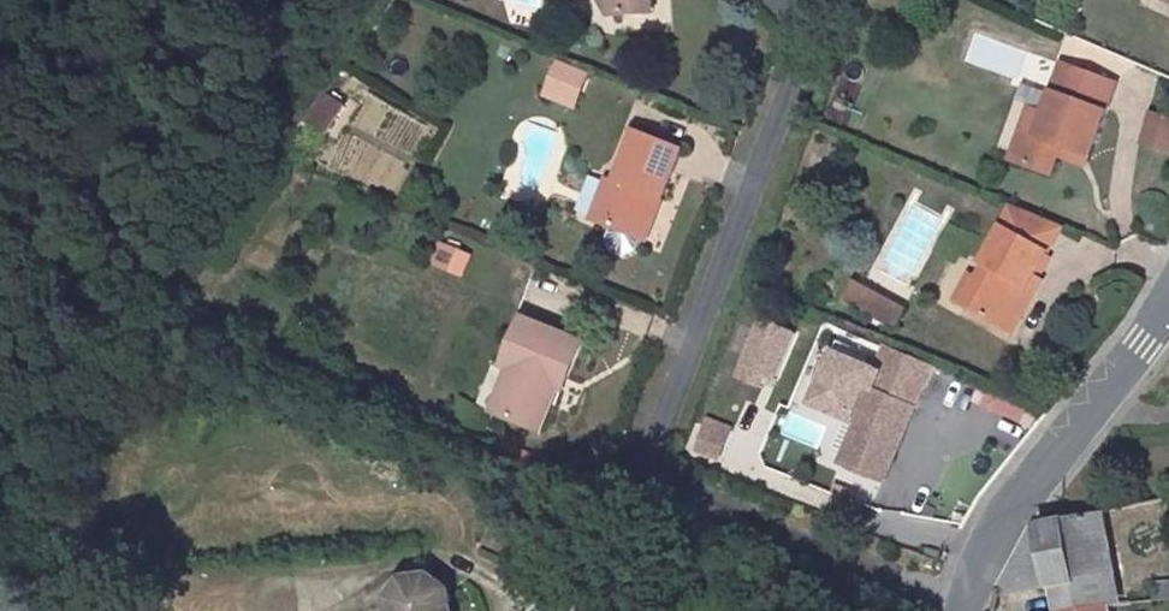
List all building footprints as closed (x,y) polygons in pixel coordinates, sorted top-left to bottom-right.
[(1168,18),(1168,3),(1162,0),(1131,0),(1168,18)] [(549,69),(579,84),(594,53),(564,38),(549,69)] [(1018,130),(1005,158),(1049,176),(1056,155),(1061,145),(1083,154),(1113,86),(1068,66),(1058,93),(1051,90),(1041,114),(1033,136),(1018,130)] [(315,125),(336,134),(349,104),(328,95),(315,125)] [(1028,108),(1018,130),(1033,136),(1041,114),(1028,108)] [(1168,154),(1168,115),(1153,110),(1142,145),(1168,154)] [(616,165),(595,205),(645,228),(689,139),(641,117),(616,165)] [(1061,145),(1056,155),(1080,166),(1083,154),(1061,145)] [(608,161),(589,202),(595,205),(616,165),(608,161)] [(1060,232),(1011,209),(998,235),(1046,260),(1060,232)] [(974,294),(962,315),(1013,342),(1035,303),(1025,298),(1033,284),(1046,260),(998,235),(978,274),(985,276),(974,294)] [(437,269),(468,276),(474,250),(442,243),(437,269)] [(1033,284),(1025,298),(1035,303),(1043,290),(1033,284)] [(961,287),(949,310),(962,315),(974,294),(961,287)] [(857,292),(847,311),(871,323),(874,325),(884,305),(883,305),(857,292)] [(539,305),(515,351),(526,356),(536,361),(513,405),(551,425),(577,371),(584,374),(603,337),(539,305)] [(909,317),(884,305),(874,325),(900,338),(909,317)] [(785,395),(803,330),(762,318),(744,383),(785,395)] [(897,350),(885,376),(936,401),(949,375),(897,350)] [(526,356),(504,401),(513,405),(536,361),(526,356)] [(870,389),(855,419),(865,424),(845,463),(894,487),(936,401),(885,376),(876,392),(870,389)] [(989,392),(984,407),(1027,423),(1033,408),(989,392)] [(708,416),(697,451),(724,460),(736,426),(708,416)] [(855,419),(836,460),(845,463),(865,424),(855,419)] [(1033,526),(996,591),(1038,587),(1042,610),(1074,610),(1110,607),(1121,606),(1101,515),(1053,523),(1033,526)] [(447,591),(430,578),(405,583),(389,602),(391,610),(451,610),(447,591)] [(1168,595),(1168,579),(1155,580),(1156,596),(1168,595)]
